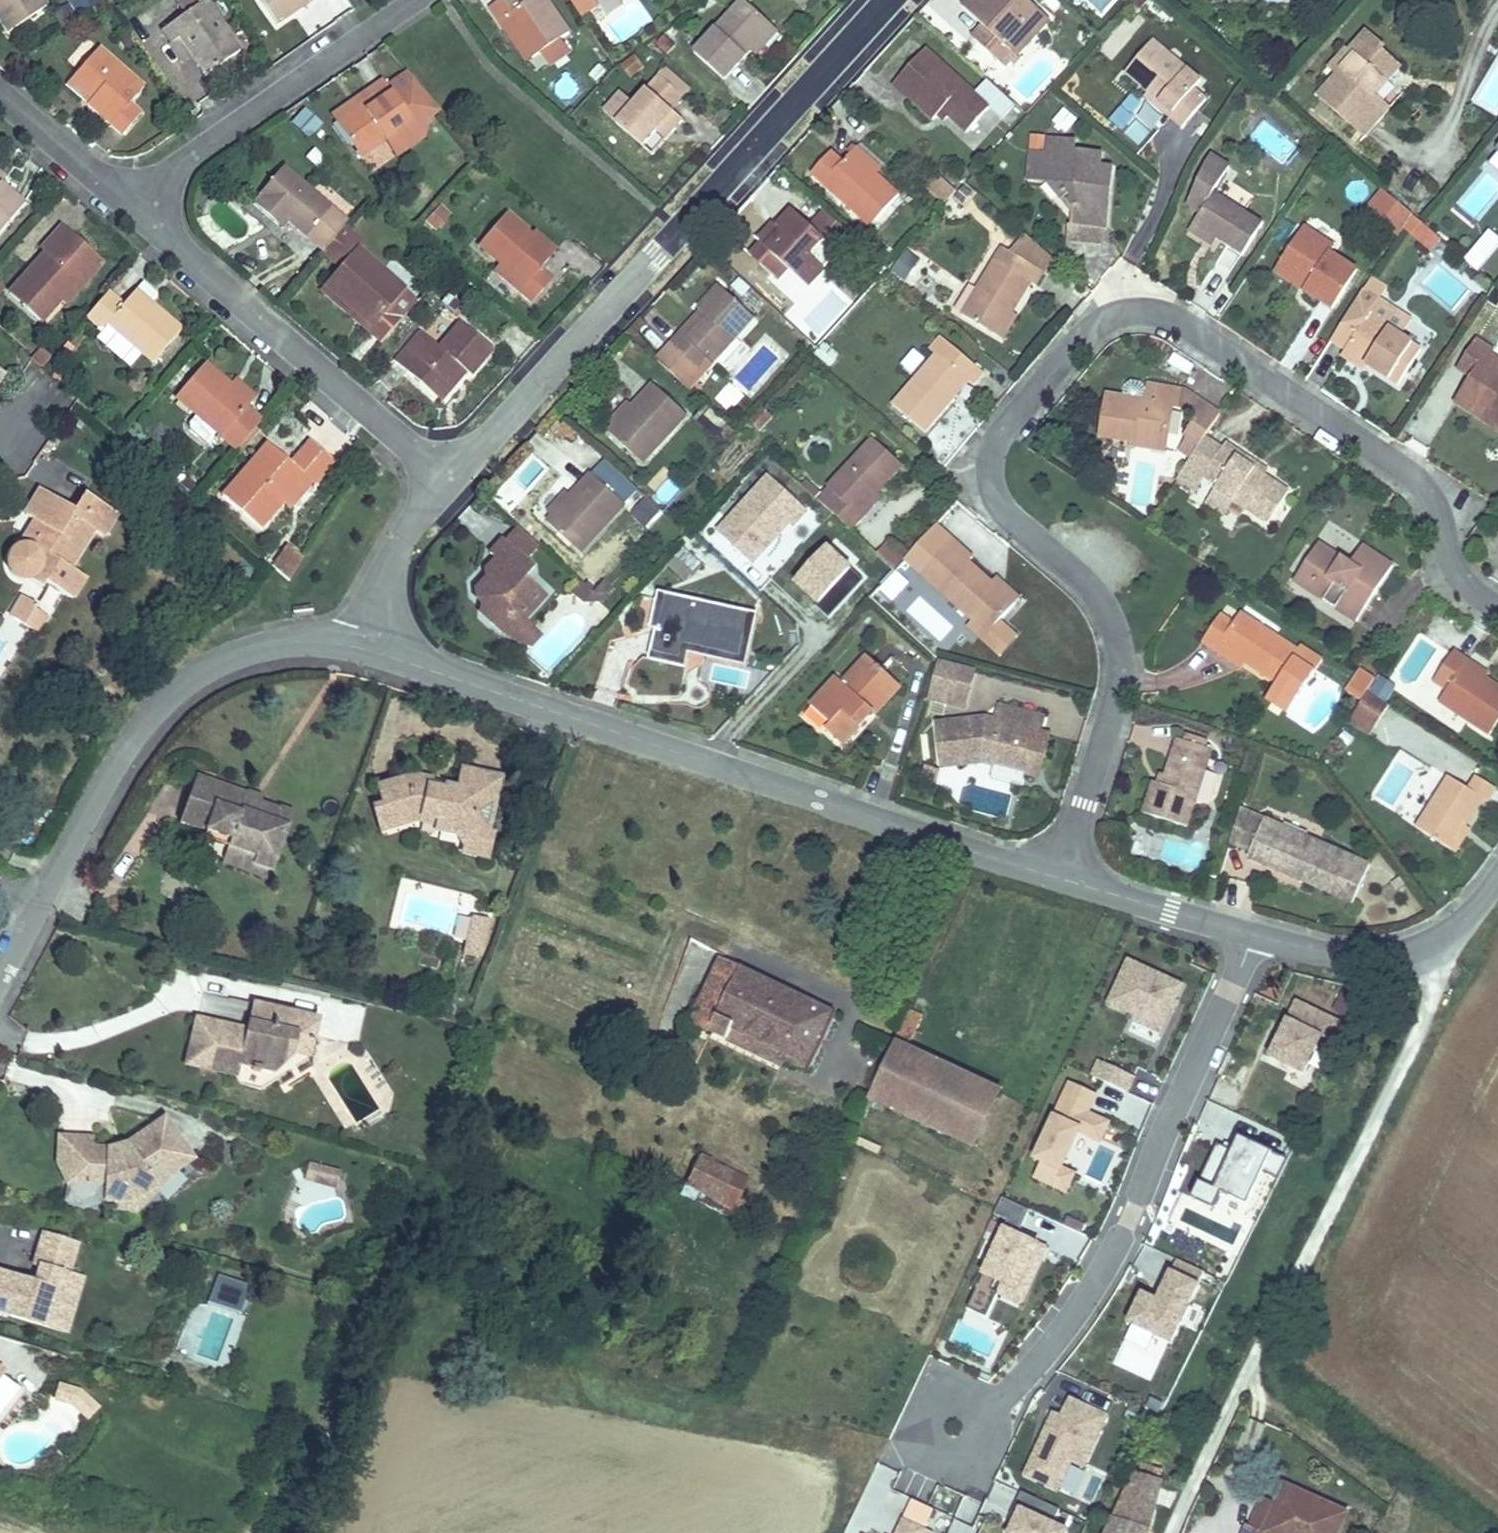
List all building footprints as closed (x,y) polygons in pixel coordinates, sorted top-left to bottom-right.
[(8,32),(46,6),(42,0),(0,0),(0,19),(8,32)] [(84,12),(76,0),(66,0),(77,16),(84,12)] [(84,12),(97,3),(94,0),(76,0),(84,12)] [(185,15),(205,1),(205,0),(174,0),(185,15)] [(315,0),(262,0),(279,25),(315,0)] [(534,59),(542,53),(562,39),(571,33),(547,0),(531,0),(527,3),(525,0),(502,0),(491,8),(501,22),(506,18),(534,59)] [(582,16),(599,5),(595,0),(571,0),(582,16)] [(774,27),(744,0),(696,54),(725,80),(752,51),(774,27)] [(1035,35),(1050,19),(1029,0),(970,0),(963,7),(984,26),(974,38),(1001,63),(1007,57),(1011,61),(1016,65),(1022,59),(1018,55),(1013,51),(1031,31),(1035,35)] [(179,38),(192,56),(206,76),(240,52),(205,1),(185,15),(162,30),(171,43),(179,38)] [(528,62),(534,59),(506,18),(501,22),(528,62)] [(779,32),(774,27),(752,51),(757,56),(779,32)] [(1018,55),(1035,35),(1031,31),(1013,51),(1018,55)] [(1383,83),(1386,85),(1401,68),(1382,51),(1384,47),(1367,32),(1349,53),(1354,58),(1338,76),(1331,85),(1320,97),(1359,131),(1384,103),(1376,96),(1374,94),(1383,83)] [(184,62),(192,56),(179,38),(171,43),(184,62)] [(571,52),(562,39),(542,53),(550,66),(571,52)] [(1173,112),(1169,117),(1182,128),(1206,100),(1194,90),(1201,81),(1153,40),(1125,72),(1150,93),(1173,112)] [(92,98),(88,103),(87,104),(123,135),(142,113),(130,104),(144,87),(151,102),(159,112),(176,101),(149,62),(131,75),(99,47),(71,80),(92,98)] [(943,109),(949,115),(968,132),(990,107),(926,49),(908,69),(922,83),(910,97),(934,119),(938,115),(943,109)] [(1331,70),(1338,76),(1354,58),(1349,53),(1347,52),(1331,70)] [(1006,67),(1011,61),(1007,57),(1001,63),(1006,67)] [(1497,114),(1497,60),(1476,102),(1497,114)] [(665,69),(660,75),(684,97),(690,90),(665,69)] [(895,84),(910,97),(922,83),(908,69),(895,84)] [(388,87),(411,121),(414,125),(439,108),(408,73),(388,87)] [(664,124),(673,133),(683,121),(672,111),(684,97),(660,75),(635,104),(620,91),(603,110),(618,123),(617,124),(644,147),(657,132),(664,124)] [(570,102),(581,87),(566,77),(556,92),(570,102)] [(67,84),(88,103),(92,98),(71,80),(67,84)] [(411,121),(388,87),(383,81),(369,91),(374,98),(361,106),(366,112),(358,118),(353,112),(337,124),(360,157),(385,140),(401,129),(411,121)] [(989,81),(977,92),(993,110),(1005,100),(989,81)] [(1376,96),(1386,85),(1383,83),(1374,94),(1376,96)] [(332,117),(337,124),(353,112),(358,118),(366,112),(361,106),(374,98),(369,91),(332,117)] [(1146,97),(1169,117),(1173,112),(1150,93),(1146,97)] [(1107,127),(1141,150),(1163,118),(1129,95),(1107,127)] [(1391,109),(1384,103),(1359,131),(1366,137),(1391,109)] [(308,139),(322,123),(303,108),(290,124),(308,139)] [(944,120),(949,115),(943,109),(938,115),(944,120)] [(667,140),(673,133),(664,124),(657,132),(667,140)] [(412,145),(401,129),(385,140),(396,157),(412,145)] [(1075,208),(1075,214),(1074,225),(1107,229),(1113,168),(1101,167),(1103,154),(1075,152),(1076,142),(1050,139),(1048,154),(1042,153),(1041,170),(1050,170),(1048,184),(1062,199),(1070,193),(1075,199),(1071,202),(1075,208)] [(861,144),(853,153),(877,175),(885,165),(861,144)] [(1480,166),(1497,181),(1497,144),(1480,166)] [(877,175),(853,153),(844,163),(832,152),(813,173),(872,227),(900,195),(877,175)] [(1029,182),(1048,184),(1050,170),(1041,170),(1042,153),(1031,153),(1029,182)] [(1194,224),(1217,239),(1243,256),(1264,223),(1245,211),(1215,191),(1230,168),(1213,156),(1208,163),(1189,204),(1202,212),(1194,224)] [(324,250),(326,247),(339,232),(344,227),(348,222),(310,189),(283,167),(259,195),(261,196),(254,204),(277,224),(284,216),(288,220),(324,250)] [(924,183),(947,204),(958,192),(935,171),(924,183)] [(24,205),(0,185),(0,233),(24,205)] [(1384,190),(1368,209),(1400,235),(1405,228),(1413,215),(1384,190)] [(1062,199),(1075,214),(1075,208),(1071,202),(1075,199),(1070,193),(1062,199)] [(437,232),(450,213),(435,203),(422,223),(437,232)] [(820,207),(806,222),(810,226),(824,210),(820,207)] [(810,226),(806,222),(791,208),(776,225),(780,230),(765,247),(779,260),(768,272),(780,282),(791,270),(810,288),(854,239),(824,210),(810,226)] [(553,255),(530,236),(505,214),(479,246),(500,264),(525,285),(520,292),(532,303),(552,280),(539,270),(553,255)] [(1413,215),(1405,228),(1422,242),(1431,230),(1413,215)] [(282,228),(288,220),(284,216),(277,224),(282,228)] [(749,254),(768,272),(779,260),(765,247),(780,230),(776,225),(772,222),(757,239),(760,242),(749,254)] [(1213,245),(1217,239),(1194,224),(1190,230),(1213,245)] [(1106,243),(1107,229),(1074,225),(1070,225),(1068,240),(1106,243)] [(68,270),(87,248),(62,226),(43,249),(47,252),(10,293),(42,322),(63,299),(79,280),(68,270)] [(1310,283),(1306,290),(1334,309),(1358,271),(1330,253),(1335,246),(1305,226),(1280,264),(1310,283)] [(364,244),(344,227),(339,232),(348,240),(336,255),(326,247),(324,250),(322,252),(341,269),(358,249),(359,249),(364,244)] [(1440,237),(1431,230),(1422,242),(1431,249),(1440,237)] [(1497,247),(1497,238),(1487,230),(1473,251),(1488,261),(1497,247)] [(534,231),(530,236),(553,255),(556,250),(534,231)] [(348,240),(339,232),(326,247),(336,255),(348,240)] [(999,337),(1012,314),(1031,282),(1037,285),(1045,272),(1003,247),(962,315),(999,337)] [(104,264),(87,248),(68,270),(79,280),(63,299),(68,304),(104,264)] [(358,249),(341,269),(325,287),(386,339),(418,302),(404,289),(405,288),(384,271),(359,249),(358,249)] [(870,273),(877,280),(887,268),(876,259),(870,266),(870,273)] [(494,270),(520,292),(525,285),(500,264),(494,270)] [(1276,271),(1306,290),(1310,283),(1280,264),(1276,271)] [(1372,279),(1365,289),(1380,299),(1387,288),(1372,279)] [(691,333),(685,328),(657,360),(690,390),(755,318),(719,285),(698,308),(701,311),(707,316),(691,333)] [(382,344),(386,339),(325,287),(321,291),(382,344)] [(1345,351),(1368,366),(1398,385),(1422,350),(1401,337),(1383,325),(1369,316),(1380,299),(1365,289),(1342,325),(1356,335),(1346,350),(1345,351)] [(181,330),(136,291),(123,306),(108,293),(88,316),(104,329),(109,324),(142,353),(154,362),(181,330)] [(1369,316),(1383,325),(1401,337),(1412,320),(1380,299),(1369,316)] [(701,311),(685,328),(691,333),(707,316),(701,311)] [(1017,317),(1012,314),(999,337),(1004,340),(1017,317)] [(460,366),(466,372),(471,376),(494,350),(463,323),(441,348),(422,332),(395,362),(434,395),(460,366)] [(1332,341),(1346,350),(1356,335),(1342,325),(1332,341)] [(975,385),(985,373),(942,337),(931,350),(937,355),(894,406),(927,433),(970,382),(975,385)] [(823,341),(814,355),(831,366),(840,352),(823,341)] [(1489,357),(1493,350),(1478,341),(1460,368),(1474,377),(1458,400),(1476,412),(1481,404),(1497,415),(1497,363),(1489,357)] [(912,349),(901,365),(913,373),(923,358),(912,349)] [(1365,371),(1368,366),(1345,351),(1342,356),(1365,371)] [(196,416),(218,435),(236,450),(262,420),(247,407),(251,403),(231,385),(205,363),(175,398),(196,416)] [(441,401),(466,372),(460,366),(434,395),(441,401)] [(235,380),(231,385),(251,403),(255,397),(235,380)] [(621,420),(615,427),(610,433),(644,464),(688,415),(654,384),(633,407),(621,420)] [(1134,438),(1168,444),(1174,407),(1181,408),(1184,390),(1148,384),(1145,401),(1121,396),(1108,394),(1101,437),(1134,442),(1134,438)] [(1181,408),(1197,419),(1207,404),(1184,390),(1181,408)] [(610,423),(615,427),(621,420),(633,407),(629,403),(610,423)] [(1200,445),(1206,437),(1221,414),(1207,404),(1197,419),(1186,436),(1200,445)] [(1497,426),(1497,415),(1481,404),(1476,412),(1497,426)] [(751,421),(760,429),(772,416),(763,407),(751,421)] [(209,446),(218,435),(196,416),(189,424),(189,430),(209,446)] [(1222,448),(1206,437),(1200,445),(1189,462),(1202,471),(1196,479),(1201,482),(1204,478),(1203,477),(1222,448)] [(859,513),(877,493),(903,465),(873,438),(829,487),(830,488),(818,500),(852,530),(864,517),(859,513)] [(1167,450),(1168,444),(1134,438),(1134,442),(1133,445),(1167,450)] [(306,477),(311,482),(315,485),(335,462),(311,441),(291,463),(268,444),(222,497),(261,530),(283,503),(306,477)] [(1203,477),(1204,478),(1217,486),(1215,490),(1234,502),(1268,525),(1290,491),(1264,475),(1238,457),(1241,452),(1226,442),(1222,448),(1203,477)] [(1268,470),(1241,452),(1238,457),(1264,475),(1268,470)] [(627,504),(639,492),(605,460),(593,472),(627,504)] [(1202,471),(1189,462),(1178,479),(1196,490),(1201,482),(1196,479),(1202,471)] [(372,463),(365,470),(377,480),(383,472),(372,463)] [(751,567),(806,511),(767,473),(713,529),(751,567)] [(572,497),(553,517),(548,523),(582,553),(626,505),(592,474),(572,497)] [(290,508),(311,482),(306,477),(283,503),(290,508)] [(822,495),(806,480),(802,484),(818,499),(822,495)] [(42,588),(46,582),(73,598),(85,578),(71,569),(94,531),(103,537),(117,514),(85,494),(75,510),(42,490),(27,514),(37,520),(42,524),(36,534),(31,530),(21,546),(19,547),(18,547),(17,548),(16,549),(15,549),(14,550),(13,551),(12,551),(11,552),(11,553),(10,554),(10,555),(9,556),(9,557),(8,559),(8,560),(8,561),(8,562),(8,564),(8,565),(8,566),(8,567),(9,569),(9,570),(9,571),(10,571),(10,573),(11,574),(12,574),(12,575),(13,576),(14,577),(15,578),(16,578),(18,579),(20,579),(21,580),(22,581),(24,581),(26,581),(27,581),(28,581),(29,580),(30,580),(42,588)] [(1225,514),(1234,502),(1215,490),(1207,502),(1225,514)] [(548,513),(553,517),(572,497),(567,492),(548,513)] [(882,497),(877,493),(859,513),(864,517),(882,497)] [(37,520),(31,530),(36,534),(42,524),(37,520)] [(517,530),(506,541),(525,559),(536,547),(517,530)] [(895,570),(878,554),(857,535),(849,544),(840,535),(834,541),(882,585),(896,570),(895,570)] [(1016,604),(993,583),(969,562),(973,558),(951,538),(920,573),(974,621),(988,634),(1000,621),(1016,604)] [(492,603),(490,622),(507,638),(531,645),(541,634),(524,619),(546,596),(525,578),(534,567),(525,559),(506,541),(503,539),(490,553),(495,559),(500,563),(487,578),(476,589),(492,603)] [(889,543),(878,554),(895,570),(905,558),(889,543)] [(816,608),(853,569),(828,544),(790,583),(816,608)] [(1340,564),(1343,560),(1319,544),(1295,581),(1357,622),(1394,567),(1362,546),(1350,565),(1347,569),(1340,564)] [(272,566),(289,581),(304,558),(286,546),(272,566)] [(679,547),(667,568),(688,581),(701,560),(679,547)] [(485,569),(487,578),(500,563),(495,559),(485,569)] [(1350,565),(1343,560),(1340,564),(1347,569),(1350,565)] [(998,578),(993,583),(1016,604),(1021,599),(998,578)] [(592,593),(600,601),(611,589),(602,581),(592,593)] [(583,602),(600,601),(592,593),(581,582),(573,592),(583,602)] [(480,613),(490,622),(492,603),(476,589),(478,600),(482,603),(480,613)] [(651,629),(659,631),(666,596),(659,594),(651,629)] [(741,657),(751,615),(666,596),(659,631),(653,653),(681,659),(685,645),(741,657)] [(25,626),(34,610),(37,606),(23,597),(10,617),(25,626)] [(311,606),(294,608),(295,615),(312,613),(311,606)] [(48,619),(34,610),(25,626),(38,634),(48,619)] [(1294,658),(1299,650),(1242,612),(1235,623),(1221,614),(1203,641),(1218,650),(1221,645),(1246,662),(1278,683),(1267,699),(1288,712),(1315,672),(1294,658)] [(758,616),(751,615),(741,657),(685,645),(681,659),(653,653),(652,661),(687,668),(690,654),(747,666),(758,616)] [(1007,627),(1000,621),(988,634),(974,621),(969,626),(990,645),(1007,627)] [(1243,667),(1246,662),(1221,645),(1218,650),(1243,667)] [(1302,646),(1299,650),(1294,658),(1315,672),(1323,660),(1302,646)] [(1469,661),(1454,651),(1434,681),(1448,690),(1440,702),(1491,735),(1497,724),(1497,687),(1485,679),(1465,666),(1469,661)] [(869,708),(874,713),(876,714),(901,686),(869,657),(844,684),(838,678),(813,706),(832,723),(827,730),(844,745),(869,718),(865,713),(869,708)] [(1488,674),(1469,661),(1465,666),(1485,679),(1488,674)] [(933,692),(967,701),(974,672),(940,663),(933,692)] [(1352,684),(1366,694),(1368,691),(1377,678),(1362,668),(1352,684)] [(1362,700),(1366,694),(1352,684),(1347,691),(1362,700)] [(1354,714),(1375,727),(1390,705),(1369,691),(1354,714)] [(965,707),(967,701),(933,692),(932,698),(965,707)] [(1000,706),(996,722),(1026,729),(1018,763),(984,755),(979,755),(980,762),(1029,775),(1044,717),(1000,706)] [(869,718),(874,713),(869,708),(865,713),(869,718)] [(1371,734),(1375,727),(1354,714),(1350,720),(1371,734)] [(1026,729),(996,722),(987,719),(939,724),(943,767),(980,762),(979,755),(984,755),(1018,763),(1026,729)] [(1186,734),(1184,740),(1201,746),(1206,747),(1208,741),(1186,734)] [(1163,784),(1158,783),(1153,781),(1143,813),(1188,827),(1212,750),(1201,746),(1184,740),(1178,739),(1166,776),(1163,784)] [(929,782),(934,768),(926,765),(921,780),(929,782)] [(438,820),(436,825),(435,830),(457,835),(464,848),(488,833),(474,811),(464,809),(472,770),(461,768),(457,788),(444,785),(443,793),(428,789),(430,782),(431,779),(413,775),(412,781),(401,779),(377,786),(383,804),(373,807),(381,831),(415,820),(422,821),(423,817),(438,820)] [(939,769),(934,768),(929,782),(935,784),(939,769)] [(488,833),(500,777),(472,770),(464,809),(474,811),(488,833)] [(253,866),(273,873),(286,837),(272,832),(280,808),(259,801),(258,805),(246,801),(248,794),(197,776),(190,796),(198,799),(188,825),(231,840),(228,847),(256,857),(253,866)] [(1472,791),(1470,789),(1449,777),(1417,828),(1452,849),(1466,826),(1484,798),(1472,791)] [(1478,777),(1470,789),(1472,791),(1484,798),(1489,802),(1497,789),(1478,777)] [(443,793),(444,785),(430,782),(428,789),(443,793)] [(261,798),(248,794),(246,801),(258,805),(259,801),(261,798)] [(198,799),(190,796),(180,822),(188,825),(198,799)] [(294,814),(280,808),(272,832),(286,837),(294,814)] [(1241,808),(1239,813),(1263,823),(1265,818),(1241,808)] [(1263,823),(1239,813),(1230,843),(1250,853),(1248,857),(1354,903),(1371,865),(1265,818),(1263,823)] [(436,825),(438,820),(423,817),(422,821),(436,825)] [(1471,829),(1466,826),(1452,849),(1456,853),(1471,829)] [(487,858),(493,834),(488,833),(464,848),(464,853),(487,858)] [(253,866),(256,857),(228,847),(223,863),(270,879),(273,873),(253,866)] [(488,921),(474,918),(469,937),(483,941),(488,921)] [(479,957),(483,941),(469,937),(464,954),(479,957)] [(711,1030),(740,969),(722,960),(693,1021),(711,1030)] [(1181,986),(1129,962),(1110,1003),(1135,1014),(1134,1018),(1161,1031),(1181,986)] [(711,1030),(729,1038),(734,1027),(786,1052),(783,1057),(785,1057),(811,1069),(837,1014),(797,996),(795,1000),(782,994),(784,990),(740,969),(711,1030)] [(797,996),(784,990),(782,994),(795,1000),(797,996)] [(1342,993),(1333,1010),(1346,1016),(1354,999),(1342,993)] [(1340,1024),(1296,1002),(1269,1057),(1304,1074),(1321,1038),(1331,1043),(1340,1024)] [(233,1029),(197,1020),(186,1065),(237,1077),(242,1084),(261,1089),(308,1061),(318,1019),(253,1003),(246,1032),(238,1038),(233,1029)] [(911,1044),(923,1015),(909,1009),(897,1038),(911,1044)] [(786,1052),(734,1027),(729,1038),(782,1064),(785,1057),(783,1057),(786,1052)] [(246,1032),(233,1029),(238,1038),(246,1032)] [(1000,1091),(896,1042),(870,1098),(974,1146),(1000,1091)] [(1094,1061),(1088,1080),(1131,1092),(1137,1073),(1094,1061)] [(1042,1161),(1035,1177),(1066,1191),(1074,1175),(1062,1169),(1080,1131),(1101,1140),(1108,1123),(1088,1114),(1082,1111),(1084,1106),(1090,1109),(1096,1094),(1072,1083),(1036,1159),(1042,1161)] [(1121,1113),(1142,1122),(1150,1104),(1129,1094),(1121,1113)] [(133,1202),(155,1187),(148,1177),(171,1160),(178,1169),(194,1159),(165,1117),(126,1144),(109,1149),(90,1149),(89,1164),(69,1163),(68,1184),(89,1185),(90,1177),(108,1177),(106,1201),(133,1202)] [(69,1163),(89,1164),(90,1149),(90,1138),(59,1136),(58,1163),(68,1184),(69,1163)] [(1233,1152),(1217,1145),(1193,1195),(1241,1218),(1271,1154),(1240,1139),(1233,1152)] [(720,1166),(699,1156),(685,1184),(722,1202),(730,1186),(714,1179),(720,1166)] [(136,1212),(178,1169),(171,1160),(148,1177),(155,1187),(133,1202),(106,1201),(106,1205),(136,1212)] [(334,1168),(310,1162),(306,1177),(330,1183),(334,1168)] [(746,1179),(720,1166),(714,1179),(730,1186),(722,1202),(685,1184),(682,1193),(729,1215),(746,1179)] [(334,1168),(330,1183),(337,1186),(341,1171),(334,1168)] [(83,1200),(108,1177),(90,1177),(89,1185),(68,1184),(83,1200)] [(1030,1210),(1003,1197),(994,1215),(1008,1221),(968,1309),(993,1319),(1002,1296),(1001,1295),(996,1293),(999,1284),(1004,1286),(1028,1295),(1047,1249),(1018,1237),(1030,1210)] [(1086,1223),(1068,1217),(1064,1226),(1082,1234),(1086,1223)] [(1231,1246),(1236,1228),(1204,1220),(1202,1227),(1176,1221),(1173,1233),(1231,1246)] [(48,1326),(53,1307),(68,1311),(78,1275),(71,1273),(81,1242),(45,1232),(35,1264),(41,1266),(36,1282),(0,1271),(0,1312),(48,1326)] [(1081,1257),(1084,1239),(1057,1234),(1054,1252),(1081,1257)] [(1204,1271),(1178,1259),(1158,1301),(1143,1294),(1129,1323),(1172,1343),(1204,1271)] [(191,1300),(240,1310),(246,1279),(198,1269),(191,1300)] [(69,1333),(86,1278),(78,1275),(68,1311),(53,1307),(48,1326),(69,1333)] [(1028,1295),(1004,1286),(1001,1295),(1002,1296),(1002,1297),(1024,1306),(1028,1295)] [(10,1392),(0,1384),(0,1405),(10,1392)] [(73,1404),(81,1390),(61,1384),(56,1398),(73,1404)] [(88,1418),(98,1407),(81,1390),(73,1404),(88,1418)] [(1054,1412),(1025,1475),(1057,1490),(1070,1461),(1083,1466),(1106,1416),(1070,1399),(1063,1416),(1054,1412)] [(1069,1466),(1062,1493),(1076,1496),(1083,1470),(1069,1466)] [(1139,1474),(1146,1476),(1147,1468),(1141,1466),(1139,1474)] [(1146,1476),(1159,1480),(1161,1472),(1147,1468),(1146,1476)] [(1137,1473),(1115,1520),(1148,1530),(1162,1481),(1159,1480),(1146,1476),(1139,1474),(1137,1473)] [(1286,1486),(1277,1505),(1276,1506),(1282,1509),(1279,1518),(1273,1515),(1265,1532),(1251,1526),(1249,1525),(1245,1532),(1338,1532),(1347,1514),(1286,1486)] [(1022,1493),(1014,1508),(1021,1511),(1010,1532),(1067,1532),(1068,1531),(1053,1524),(1060,1510),(1022,1493)] [(1251,1526),(1265,1532),(1273,1515),(1279,1518),(1282,1509),(1276,1506),(1277,1505),(1264,1498),(1251,1526)] [(1148,1530),(1115,1520),(1109,1532),(1147,1532),(1148,1530)] [(904,1522),(899,1532),(928,1532),(904,1522)]
